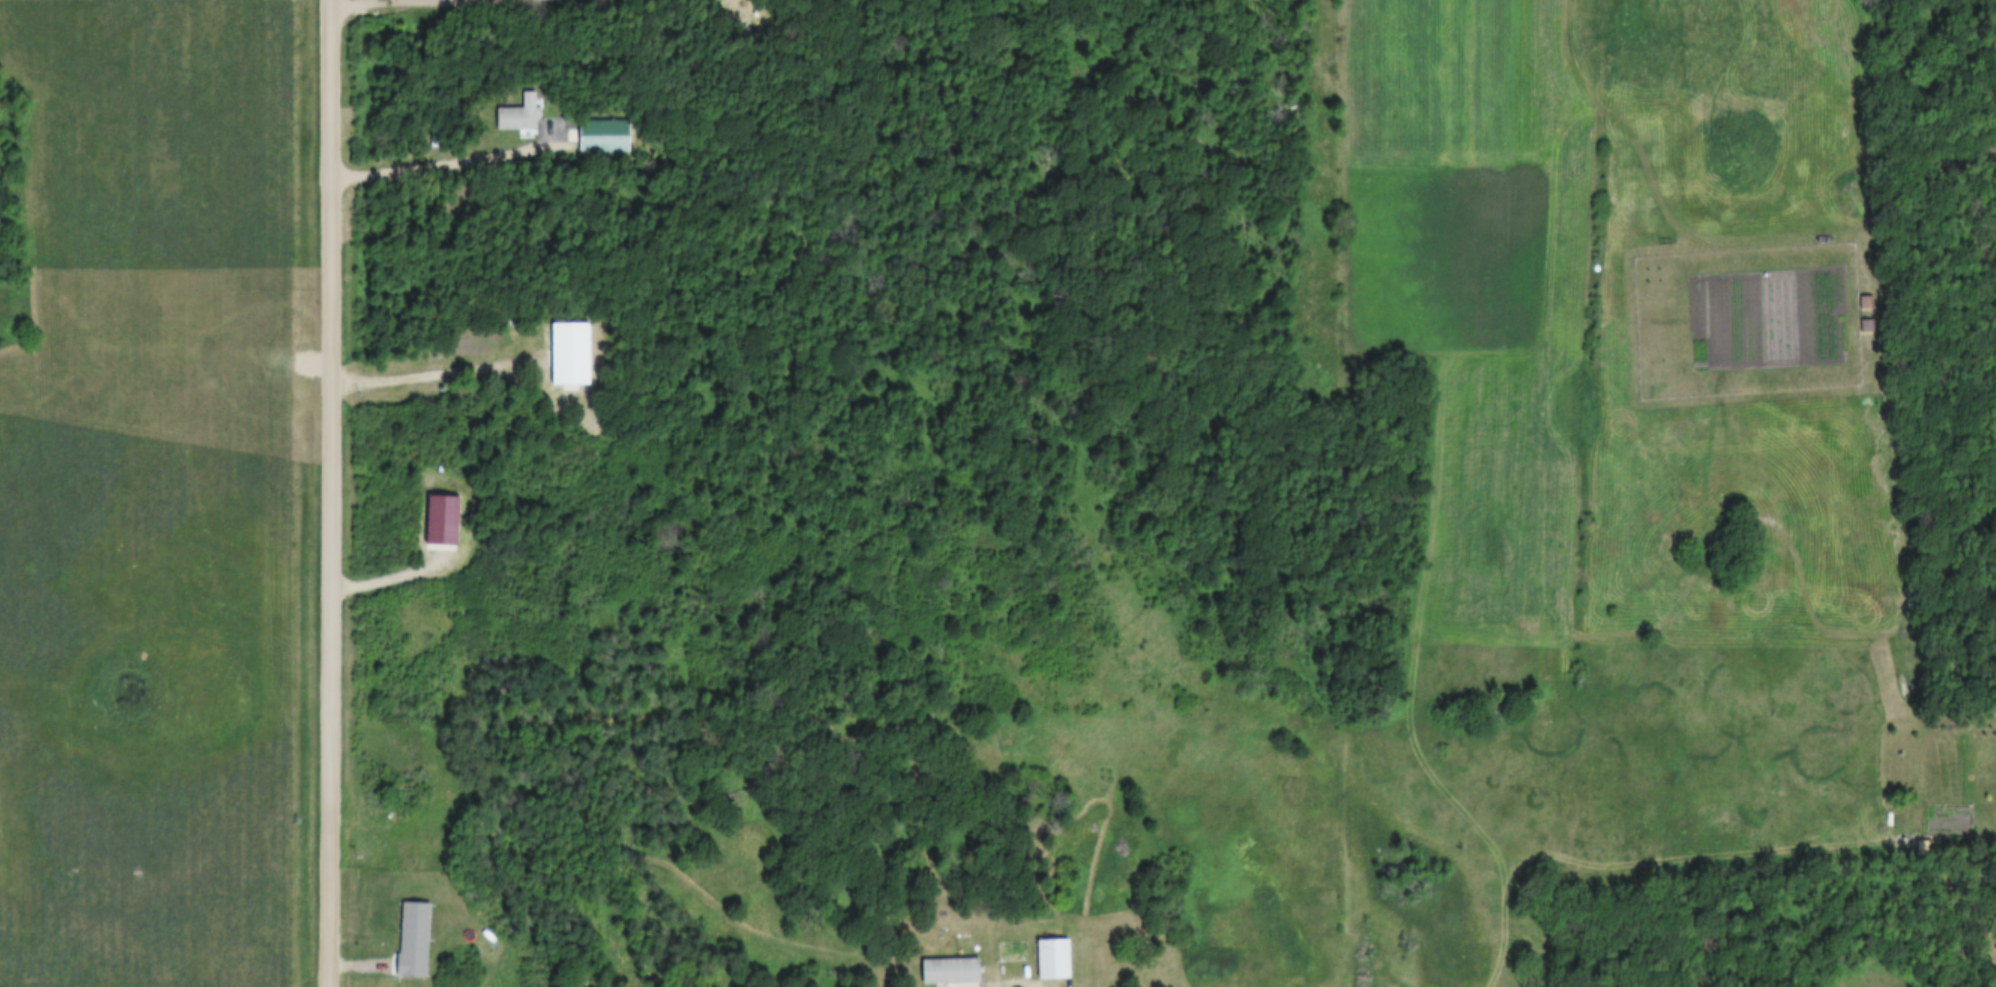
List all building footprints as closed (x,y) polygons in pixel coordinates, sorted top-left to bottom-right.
[(738,39),(762,20),(746,0),(713,0),(709,3),(738,39)] [(487,104),(513,104),(513,90),(527,91),(527,106),(535,106),(535,138),(511,138),(511,129),(487,129),(487,104)] [(570,118),(620,117),(620,149),(570,149),(570,118)] [(1856,295),(1868,295),(1869,308),(1857,309),(1856,295)] [(1857,319),(1870,318),(1870,331),(1858,331),(1857,319)] [(542,322),(541,381),(577,382),(579,323),(542,322)] [(419,492),(417,544),(449,547),(452,496),(419,492)] [(391,902),(390,975),(419,975),(420,902),(391,902)] [(1028,937),(1028,976),(1061,976),(1061,937),(1028,937)] [(913,959),(913,982),(971,983),(972,959),(913,959)]
